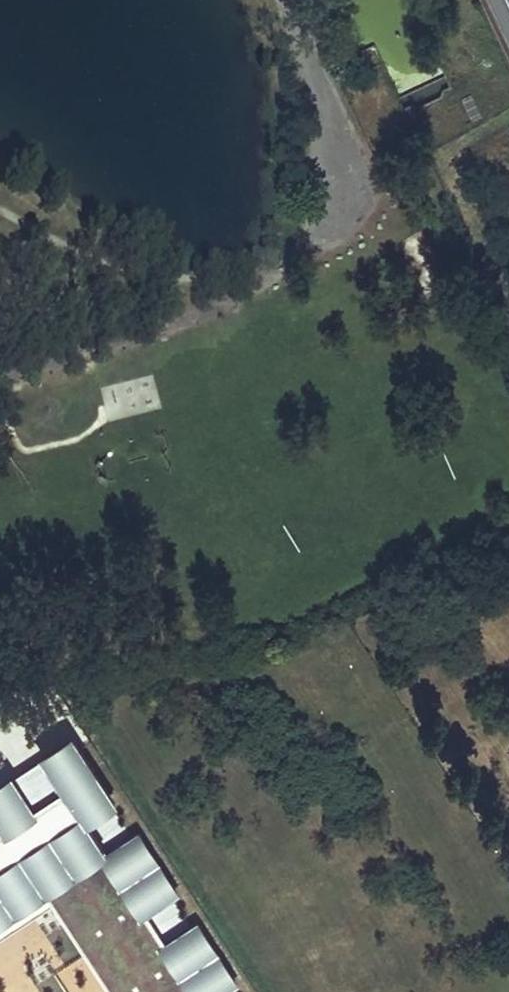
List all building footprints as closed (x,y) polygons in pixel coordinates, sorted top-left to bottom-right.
[(83,726),(0,780),(0,932),(48,900),(109,991),(256,991),(83,726)]
